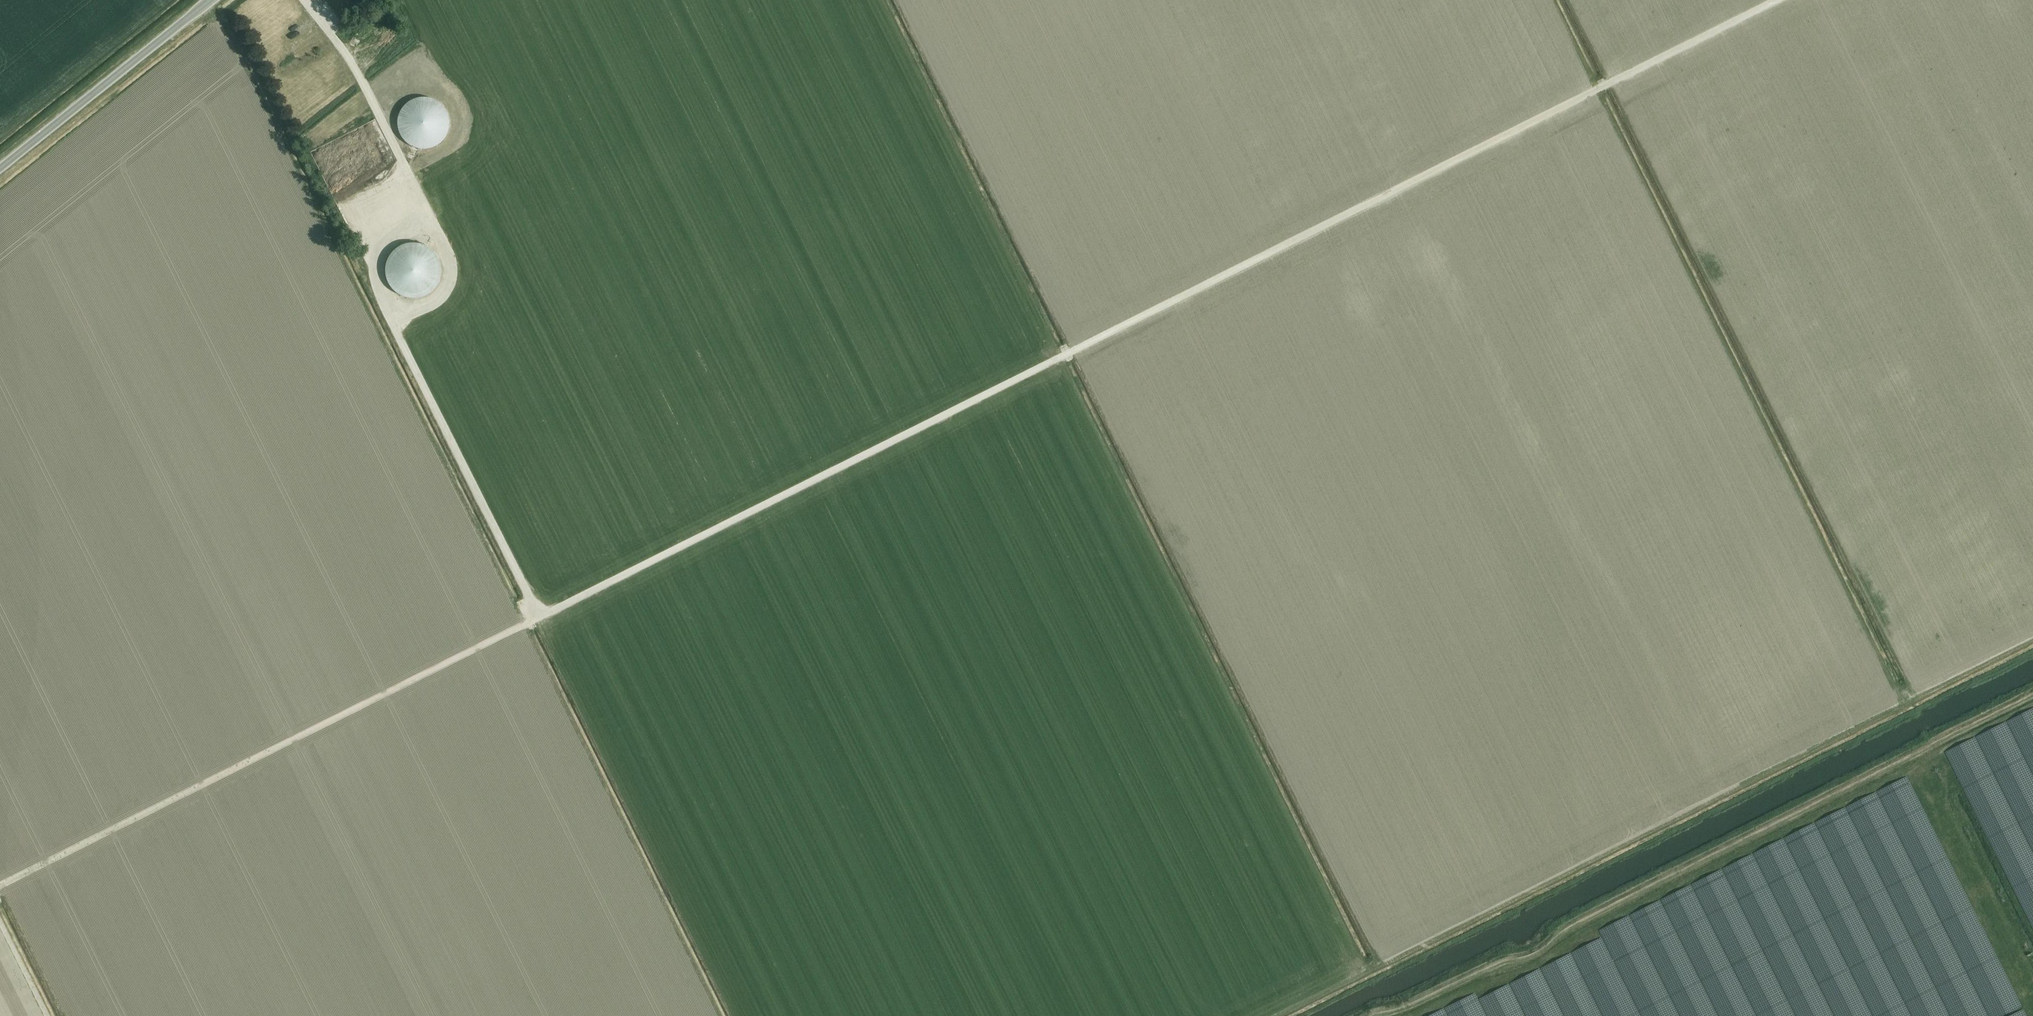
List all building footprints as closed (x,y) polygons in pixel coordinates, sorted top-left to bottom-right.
[(421,244),(415,243),(410,243),(404,244),(399,246),(394,250),(390,254),(387,259),(385,265),(385,270),(385,276),(387,282),(390,287),(394,291),(399,294),(404,297),(410,298),(415,298),(421,297),(426,294),(431,291),(435,287),(438,282),(440,276),(440,270),(440,264),(438,259),(435,254),(431,250),(426,246),(421,244)]
